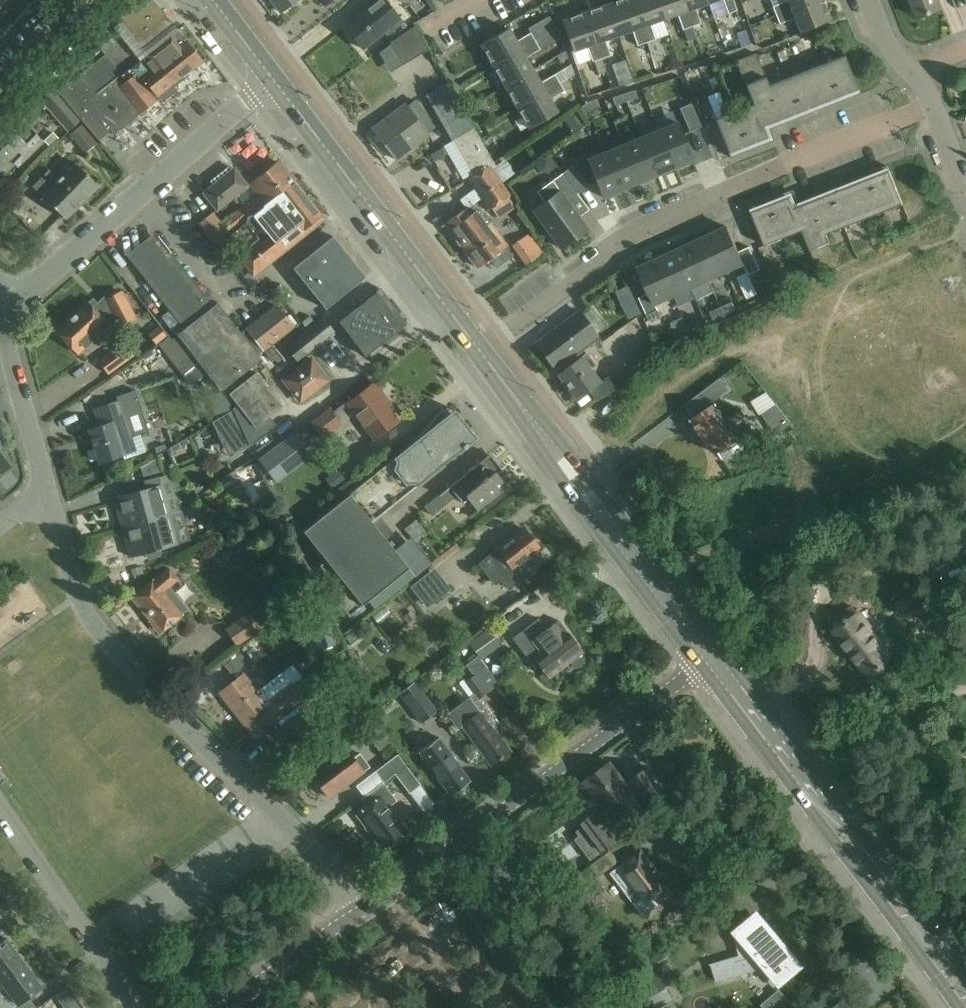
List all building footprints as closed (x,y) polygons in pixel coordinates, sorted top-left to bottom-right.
[(35,0),(0,0),(0,38),(35,0)] [(177,30),(153,0),(138,0),(111,22),(102,9),(83,26),(105,54),(80,73),(98,94),(112,83),(121,75),(139,61),(177,30)] [(280,12),(295,0),(271,0),(280,12)] [(362,49),(384,31),(387,34),(402,22),(384,0),(370,0),(364,6),(366,9),(344,27),(362,49)] [(618,35),(632,30),(638,46),(638,45),(642,56),(650,53),(646,43),(631,0),(619,0),(607,4),(618,35)] [(646,43),(647,43),(650,52),(659,49),(650,24),(663,19),(657,0),(631,0),(646,43)] [(663,19),(678,14),(687,41),(696,38),(693,31),(692,26),(682,0),(657,0),(663,19)] [(692,26),(701,23),(695,7),(709,3),(708,0),(682,0),(692,26)] [(728,14),(738,10),(734,0),(723,0),(728,14)] [(776,15),(813,0),(788,0),(773,6),(776,15)] [(796,18),(801,31),(831,20),(823,0),(813,0),(776,15),(780,24),(796,18)] [(942,9),(938,0),(910,0),(917,19),(942,9)] [(607,4),(585,12),(601,59),(611,55),(605,40),(618,35),(607,4)] [(562,20),(573,51),(587,46),(593,62),(601,59),(585,12),(562,20)] [(331,20),(320,34),(330,41),(341,28),(331,20)] [(415,25),(390,42),(403,64),(429,49),(415,25)] [(492,65),(535,41),(530,32),(515,40),(508,28),(480,44),(492,65)] [(98,94),(80,73),(58,91),(102,145),(102,144),(99,140),(110,131),(114,135),(158,100),(161,104),(177,91),(174,87),(189,76),(187,74),(202,62),(177,30),(139,61),(121,75),(112,83),(98,94)] [(535,41),(492,65),(504,86),(532,70),(525,57),(540,49),(540,50),(555,42),(549,33),(535,41)] [(845,57),(768,86),(756,54),(736,62),(753,105),(716,120),(728,153),(767,138),(763,127),(858,90),(845,57)] [(504,86),(516,107),(559,82),(566,78),(574,73),(571,64),(554,74),(554,73),(539,82),(532,70),(504,86)] [(626,64),(613,69),(619,84),(632,79),(626,64)] [(557,112),(550,99),(571,87),(566,78),(559,82),(516,107),(529,128),(557,112)] [(429,92),(456,136),(472,127),(446,82),(429,92)] [(635,90),(624,94),(626,101),(638,98),(635,90)] [(42,102),(52,114),(68,130),(80,120),(54,91),(42,102)] [(626,101),(624,94),(612,97),(615,105),(626,101)] [(406,108),(404,105),(372,129),(395,160),(427,135),(417,121),(424,115),(414,102),(406,108)] [(593,108),(588,102),(578,108),(583,115),(593,108)] [(680,108),(689,131),(701,127),(691,103),(680,108)] [(569,115),(575,129),(585,125),(580,111),(569,115)] [(428,130),(437,145),(451,137),(442,122),(428,130)] [(693,160),(677,122),(659,130),(674,167),(693,160)] [(85,153),(98,143),(82,124),(69,134),(85,153)] [(5,125),(0,130),(0,168),(18,150),(26,158),(42,142),(27,127),(17,137),(5,125)] [(489,165),(492,162),(472,127),(456,136),(451,139),(472,176),(489,165)] [(674,167),(659,130),(641,137),(656,175),(674,167)] [(53,132),(44,140),(50,147),(59,138),(53,132)] [(656,175),(641,137),(623,145),(639,182),(656,175)] [(639,182),(623,145),(606,152),(621,189),(639,182)] [(444,147),(430,155),(434,162),(448,154),(444,147)] [(621,189),(606,152),(587,160),(602,197),(621,189)] [(59,180),(81,203),(98,185),(75,163),(73,166),(67,159),(56,170),(63,177),(59,180)] [(489,165),(472,176),(468,178),(488,209),(508,195),(500,183),(514,174),(505,160),(491,169),(489,165)] [(292,182),(277,163),(251,184),(266,203),(271,199),(292,182)] [(588,186),(573,165),(563,173),(577,193),(588,186)] [(218,211),(248,185),(234,168),(204,194),(218,211)] [(829,234),(903,205),(890,172),(796,209),(791,198),(753,213),(766,246),(805,231),(821,273),(841,265),(829,234)] [(588,229),(567,201),(577,193),(563,173),(537,191),(544,202),(533,210),(561,248),(588,229)] [(81,203),(59,180),(55,184),(49,178),(38,189),(44,195),(42,197),(64,219),(81,203)] [(260,210),(253,215),(266,231),(236,255),(253,276),(259,271),(260,272),(278,257),(277,256),(284,251),(280,246),(298,232),(299,232),(322,214),(294,180),(292,182),(271,199),(266,203),(264,206),(263,206),(260,210)] [(13,189),(17,193),(24,186),(20,182),(13,189)] [(263,206),(264,206),(255,195),(222,222),(214,211),(199,223),(214,242),(247,216),(247,217),(252,213),(253,215),(260,210),(263,206)] [(510,255),(504,247),(505,246),(489,224),(487,226),(475,210),(451,228),(463,244),(460,246),(477,268),(489,259),(495,267),(510,255)] [(709,235),(726,272),(744,264),(749,275),(760,270),(750,247),(739,252),(727,227),(709,235)] [(509,238),(518,262),(539,255),(531,231),(509,238)] [(178,334),(203,366),(221,389),(260,359),(257,355),(293,327),(276,305),(240,334),(217,304),(211,308),(153,233),(127,253),(186,328),(178,334)] [(726,272),(709,235),(691,243),(708,280),(726,272)] [(332,236),(292,268),(325,308),(365,277),(363,275),(362,276),(352,263),(350,265),(345,259),(348,257),(342,250),(341,251),(331,239),(334,238),(332,236)] [(708,280),(691,243),(674,251),(691,288),(708,280)] [(691,288),(674,251),(657,259),(673,296),(691,288)] [(673,296),(657,259),(638,268),(650,292),(639,298),(649,320),(661,315),(656,304),(673,296)] [(404,327),(392,311),(395,308),(386,297),(385,298),(377,287),(376,288),(378,291),(338,322),(365,357),(369,353),(371,356),(383,348),(381,345),(404,327)] [(87,340),(90,342),(109,326),(106,323),(114,316),(119,327),(135,319),(122,293),(106,300),(105,297),(93,308),(88,303),(57,332),(75,351),(87,340)] [(640,312),(634,299),(623,305),(629,318),(640,312)] [(732,302),(721,307),(724,314),(735,309),(732,302)] [(713,319),(724,314),(721,307),(710,312),(713,319)] [(599,334),(581,309),(537,342),(555,366),(599,334)] [(334,331),(324,318),(287,348),(297,361),(334,331)] [(691,334),(702,329),(699,322),(688,327),(691,334)] [(161,347),(185,378),(202,365),(178,334),(172,338),(161,347)] [(109,374),(133,356),(134,355),(124,341),(99,360),(109,374)] [(578,398),(600,382),(590,368),(596,364),(587,352),(559,373),(578,398)] [(300,400),(328,380),(312,358),(285,379),(300,400)] [(269,431),(262,422),(282,406),(256,372),(229,393),(238,404),(232,408),(233,409),(249,445),(249,446),(269,431)] [(720,379),(713,384),(721,395),(728,389),(720,379)] [(380,398),(384,395),(374,382),(346,404),(373,439),(397,421),(380,398)] [(100,462),(124,454),(125,457),(146,450),(141,433),(132,436),(120,400),(94,409),(100,425),(89,429),(100,462)] [(690,420),(691,421),(692,422),(694,421),(716,454),(737,439),(734,434),(750,423),(741,409),(724,421),(721,416),(722,414),(719,409),(717,410),(715,407),(716,406),(715,404),(690,420)] [(792,424),(777,405),(762,414),(775,436),(785,430),(792,424)] [(412,443),(382,467),(353,490),(353,491),(303,531),(314,544),(311,547),(323,562),(319,565),(331,580),(328,582),(340,597),(336,600),(349,616),(359,607),(409,567),(372,521),(464,447),(465,448),(468,445),(477,437),(455,409),(448,414),(443,408),(442,407),(412,443)] [(311,422),(323,438),(342,424),(331,408),(311,422)] [(249,445),(233,409),(213,419),(224,443),(229,441),(234,452),(249,445)] [(276,482),(311,455),(294,433),(259,460),(276,482)] [(10,466),(0,453),(0,474),(10,466)] [(487,455),(487,456),(449,486),(462,503),(468,498),(478,510),(507,486),(497,473),(503,469),(499,465),(501,463),(500,463),(498,464),(490,453),(489,454),(487,455)] [(271,496),(255,462),(244,467),(260,501),(271,496)] [(339,469),(326,479),(333,488),(346,479),(339,469)] [(143,480),(145,489),(114,498),(122,528),(127,527),(169,515),(158,476),(143,480)] [(439,495),(424,506),(432,516),(447,504),(439,495)] [(177,544),(169,515),(127,527),(130,540),(126,541),(131,557),(146,553),(147,557),(150,559),(160,556),(161,553),(160,549),(177,544)] [(495,583),(501,579),(509,588),(532,570),(524,560),(539,548),(524,528),(479,563),(495,583)] [(134,596),(162,630),(169,625),(170,626),(177,620),(176,619),(182,613),(188,608),(170,586),(179,578),(170,567),(156,579),(156,578),(134,596)] [(412,587),(419,597),(426,591),(434,601),(449,588),(441,579),(434,584),(427,575),(412,587)] [(225,628),(237,645),(263,627),(262,626),(271,620),(261,605),(252,611),(250,610),(225,628)] [(879,640),(858,612),(853,606),(840,616),(845,623),(836,630),(870,674),(892,657),(887,650),(894,645),(886,635),(879,640)] [(539,618),(513,638),(529,661),(534,657),(548,676),(558,669),(558,670),(570,661),(572,664),(575,666),(578,667),(583,666),(584,663),(584,659),(583,656),(581,653),(582,652),(558,620),(547,629),(539,618)] [(328,619),(313,624),(320,648),(336,643),(328,619)] [(481,659),(501,645),(489,628),(469,642),(481,659)] [(228,653),(220,660),(233,675),(249,663),(241,652),(232,658),(228,653)] [(253,674),(247,678),(245,674),(221,692),(244,722),(245,723),(293,685),(293,684),(302,676),(294,665),(264,688),(253,674)] [(491,690),(478,673),(477,672),(464,682),(477,700),(491,690)] [(436,711),(413,681),(398,693),(421,723),(436,711)] [(293,685),(245,723),(258,740),(267,733),(269,735),(269,736),(283,750),(335,710),(323,694),(308,705),(293,685)] [(486,707),(477,713),(471,705),(456,716),(462,725),(492,765),(510,752),(493,729),(499,725),(486,707)] [(450,795),(470,780),(438,737),(418,752),(450,795)] [(396,748),(420,777),(429,770),(405,741),(396,748)] [(345,748),(310,774),(316,782),(315,785),(320,791),(323,791),(328,798),(369,767),(359,754),(353,759),(345,748)] [(394,775),(405,766),(397,755),(375,772),(383,783),(394,775)] [(639,801),(643,798),(646,802),(664,789),(650,770),(628,786),(611,763),(580,786),(591,800),(598,795),(608,809),(600,816),(597,812),(580,825),(602,854),(617,843),(610,833),(633,816),(622,802),(633,793),(639,801)] [(420,785),(405,766),(394,775),(409,794),(420,785)] [(396,801),(382,783),(361,799),(367,807),(356,815),(374,838),(373,841),(378,847),(381,847),(383,850),(407,832),(388,807),(396,801)] [(528,863),(537,876),(560,859),(551,846),(528,863)] [(591,867),(600,878),(619,863),(611,852),(591,867)] [(612,874),(645,917),(659,906),(652,897),(667,885),(641,852),(612,874)] [(589,869),(582,874),(589,884),(596,878),(589,869)] [(550,913),(540,906),(531,918),(540,926),(550,913)] [(803,965),(759,913),(738,931),(734,932),(739,948),(742,947),(744,954),(711,964),(711,965),(713,964),(718,981),(719,981),(761,968),(775,986),(780,981),(782,983),(803,965)] [(13,970),(23,963),(6,939),(0,943),(0,979),(13,970)] [(0,979),(0,1007),(32,1007),(35,1006),(27,995),(40,986),(23,963),(13,970),(0,979)] [(650,984),(608,1007),(655,1007),(673,998),(657,971),(646,977),(650,984)] [(66,989),(57,996),(64,1006),(73,998),(66,989)] [(279,1007),(273,999),(261,1007),(278,1007),(279,1007)]
